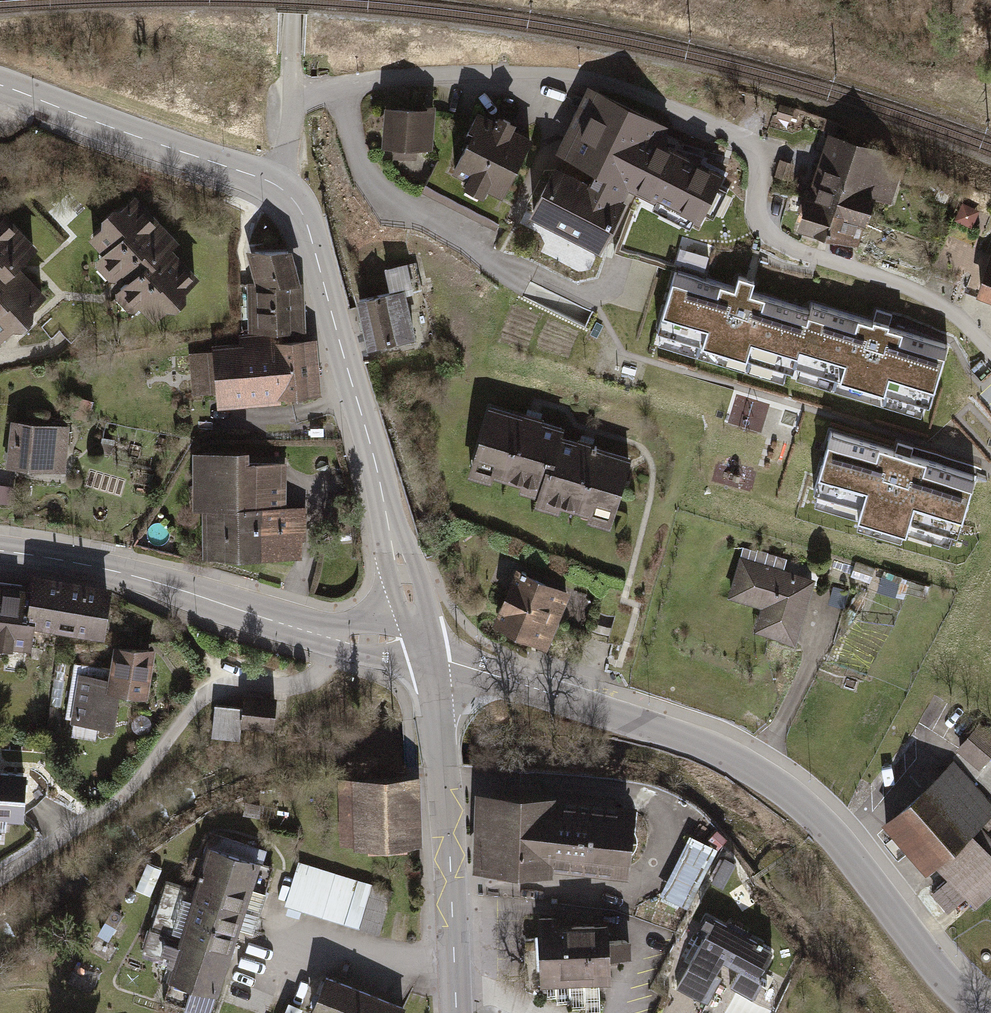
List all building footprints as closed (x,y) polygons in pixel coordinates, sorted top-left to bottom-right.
[(664,131),(668,124),(587,83),(554,149),(593,168),(590,174),(587,180),(621,196),(627,186),(656,198),(652,205),(688,223),(691,217),(697,219),(702,209),(711,213),(725,187),(718,183),(725,170),(666,141),(669,134),(664,131)] [(431,138),(432,112),(390,110),(389,143),(422,145),(422,137),(431,138)] [(502,193),(529,140),(510,131),(512,128),(510,122),(503,119),(494,122),(477,114),(466,135),(471,137),(454,169),(502,193)] [(831,138),(810,201),(858,216),(865,219),(872,197),(884,199),(897,158),(831,138)] [(529,211),(562,228),(587,180),(553,163),(529,211)] [(597,246),(624,197),(621,196),(587,180),(562,228),(597,246)] [(154,316),(195,278),(182,265),(178,269),(162,252),(174,241),(134,199),(93,237),(106,251),(100,256),(118,275),(122,271),(130,279),(120,288),(137,306),(141,302),(154,316)] [(818,228),(850,237),(858,216),(810,201),(801,231),(815,235),(818,228)] [(42,296),(29,283),(25,287),(9,270),(33,248),(0,213),(0,333),(1,334),(42,296)] [(680,248),(676,263),(703,270),(707,255),(680,248)] [(255,251),(263,284),(296,283),(287,251),(255,251)] [(981,291),(990,294),(990,262),(981,291)] [(359,299),(369,345),(413,336),(403,291),(419,288),(414,264),(387,269),(392,292),(359,299)] [(735,287),(675,270),(657,331),(792,371),(794,365),(810,310),(750,293),(754,279),(739,275),(735,287)] [(296,283),(263,284),(255,284),(256,329),(297,328),(296,283)] [(812,303),(810,310),(794,365),(929,405),(947,344),(887,326),(891,313),(876,309),(873,321),(812,303)] [(314,391),(310,340),(217,348),(222,399),(314,391)] [(80,400),(70,397),(65,411),(75,415),(80,400)] [(473,466),(543,487),(558,437),(561,428),(490,407),(473,466)] [(63,443),(65,428),(15,423),(11,463),(46,466),(48,441),(63,443)] [(896,451),(831,431),(813,489),(861,504),(858,516),(906,530),(909,519),(957,533),(974,474),(910,455),(913,447),(898,443),(896,451)] [(611,517),(628,457),(558,437),(543,487),(541,496),(611,517)] [(109,441),(108,446),(100,444),(98,451),(111,454),(113,442),(109,441)] [(206,538),(206,556),(298,555),(298,513),(278,513),(278,463),(243,463),(243,456),(206,456),(207,538),(206,538)] [(0,485),(0,501),(6,502),(8,486),(0,485)] [(794,640),(812,580),(742,559),(731,595),(776,609),(768,633),(794,640)] [(850,575),(869,582),(874,568),(855,561),(850,575)] [(563,600),(566,593),(519,573),(498,620),(546,641),(564,601),(563,600)] [(880,588),(895,593),(899,582),(884,577),(880,588)] [(100,632),(106,589),(37,579),(35,595),(37,595),(32,621),(100,632)] [(35,595),(0,591),(0,636),(11,637),(10,643),(29,646),(32,621),(37,595),(35,595)] [(142,692),(149,650),(119,648),(115,669),(75,663),(66,717),(110,724),(117,688),(142,692)] [(274,700),(245,697),(242,721),(272,724),(274,700)] [(238,738),(241,708),(216,705),(213,735),(238,738)] [(980,725),(960,748),(979,766),(990,751),(990,735),(980,725)] [(973,903),(990,887),(990,856),(970,832),(990,814),(990,809),(954,767),(886,825),(909,852),(920,843),(973,903)] [(20,817),(20,815),(46,794),(30,775),(0,773),(0,827),(5,827),(6,816),(20,817)] [(406,841),(405,780),(342,781),(343,838),(368,842),(406,841)] [(619,817),(620,810),(571,805),(571,802),(551,802),(551,799),(490,797),(489,865),(548,867),(549,846),(558,847),(558,868),(568,867),(568,861),(613,867),(613,860),(625,857),(629,822),(619,817)] [(261,850),(215,835),(206,862),(195,859),(191,872),(198,874),(191,895),(195,896),(194,900),(163,890),(144,951),(175,961),(163,999),(207,1012),(208,1012),(236,924),(252,929),(272,866),(257,862),(261,850)] [(686,911),(713,859),(685,844),(657,896),(686,911)] [(735,863),(724,858),(712,880),(723,886),(735,863)] [(378,933),(391,891),(301,863),(288,905),(378,933)] [(760,972),(772,951),(745,937),(748,931),(730,921),(727,926),(705,915),(701,923),(709,927),(677,987),(708,1004),(722,978),(715,975),(723,960),(738,968),(729,985),(753,998),(765,975),(760,972)] [(542,984),(609,981),(608,956),(623,955),(627,952),(629,947),(627,942),(623,939),(608,940),(607,925),(554,927),(554,918),(539,918),(542,984)] [(403,1008),(326,977),(312,1012),(315,1012),(401,1012),(403,1008)]
